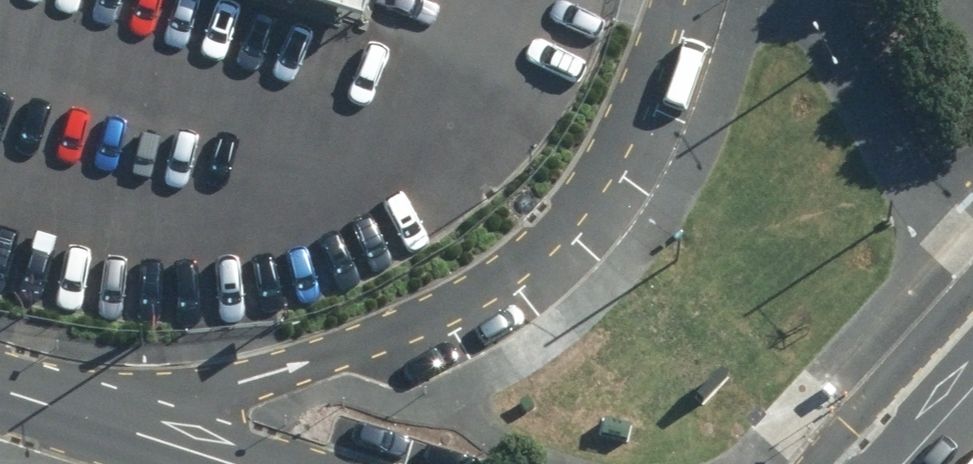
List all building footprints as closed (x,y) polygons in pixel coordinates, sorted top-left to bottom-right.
[(352,36),(362,0),(237,0),(352,36)]
